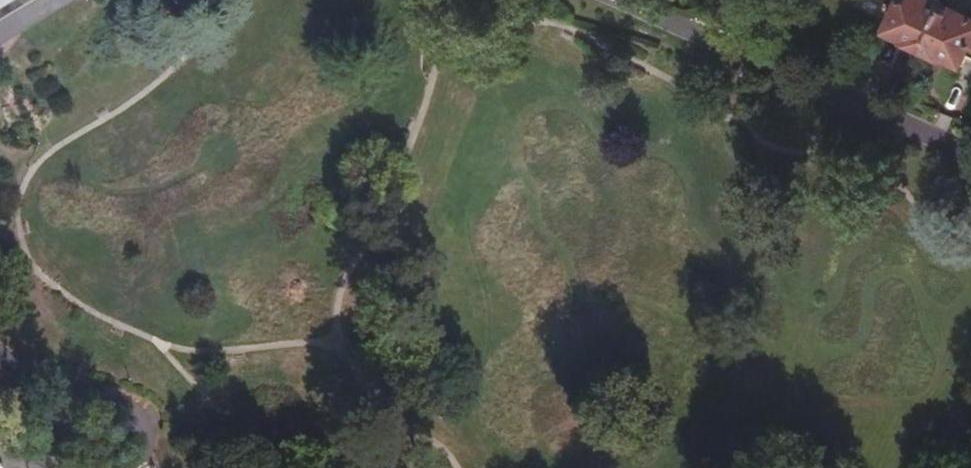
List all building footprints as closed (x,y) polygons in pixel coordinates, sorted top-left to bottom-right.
[(937,0),(910,0),(909,2),(904,0),(898,0),(883,32),(964,70),(970,55),(970,16),(937,0)]
